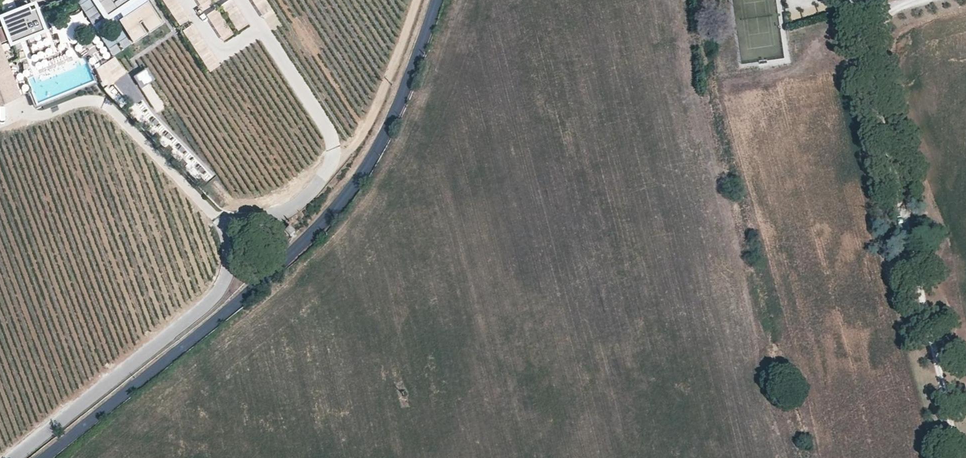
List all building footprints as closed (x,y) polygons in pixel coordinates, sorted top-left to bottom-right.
[(0,11),(0,22),(8,42),(41,29),(30,0),(29,0),(0,11)] [(104,20),(136,0),(91,0),(104,20)] [(212,5),(210,0),(197,0),(202,10),(212,5)] [(221,6),(240,31),(249,24),(231,0),(229,0),(221,6)] [(264,19),(273,13),(266,0),(252,0),(264,19)] [(146,2),(120,20),(135,42),(161,24),(146,2)] [(217,8),(207,15),(224,41),(234,35),(217,8)] [(210,72),(220,65),(194,24),(184,31),(210,72)] [(0,62),(0,103),(32,92),(18,55),(5,60),(0,62)] [(151,82),(149,72),(138,75),(140,85),(151,82)] [(118,81),(130,105),(142,99),(130,75),(118,81)] [(133,107),(144,119),(153,112),(142,100),(133,107)] [(290,238),(296,233),(291,227),(285,232),(290,238)]
